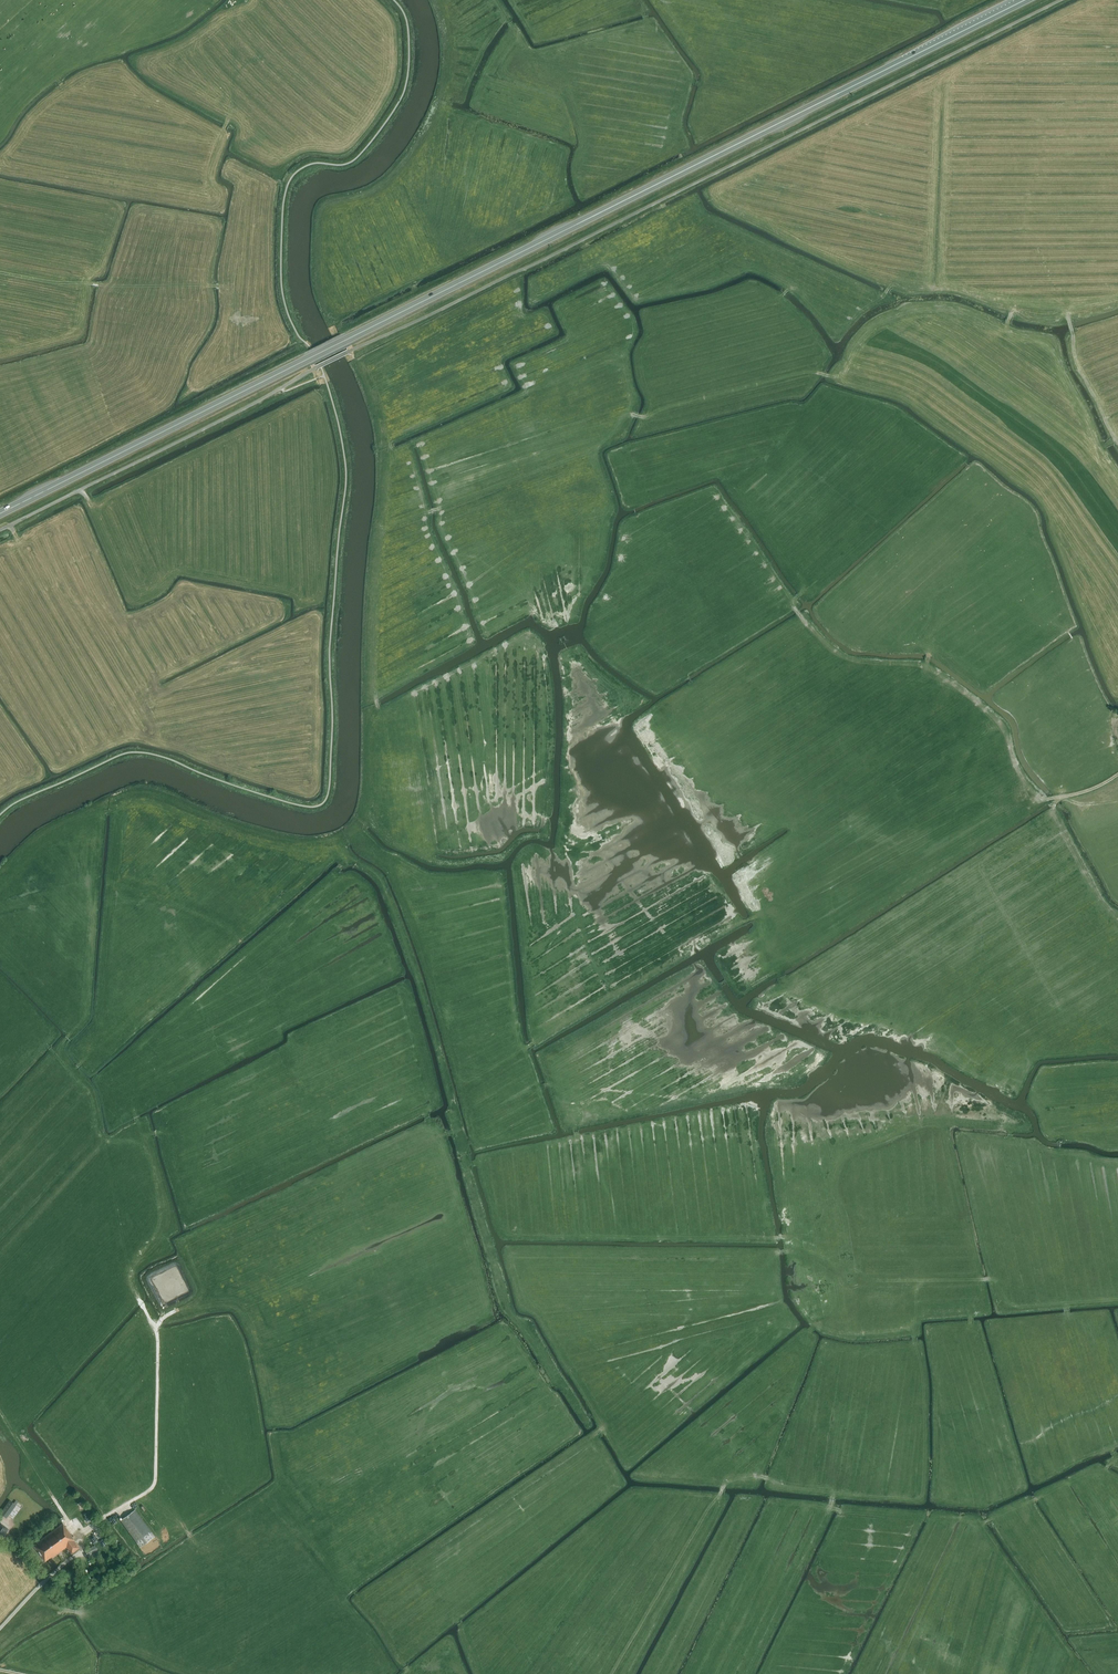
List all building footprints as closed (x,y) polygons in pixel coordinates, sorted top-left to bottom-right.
[(0,1514),(7,1519),(9,1516),(16,1505),(14,1503),(10,1500),(0,1514)] [(16,1505),(9,1516),(13,1519),(21,1508),(16,1505)] [(155,1537),(135,1510),(120,1520),(140,1548),(155,1537)] [(71,1554),(79,1548),(74,1541),(75,1541),(72,1536),(63,1523),(33,1545),(34,1546),(45,1561),(51,1557),(52,1558),(66,1547),(71,1554)] [(9,1529),(1,1524),(0,1525),(0,1537),(2,1538),(9,1529)] [(90,1560),(100,1555),(95,1545),(85,1551),(90,1560)]
